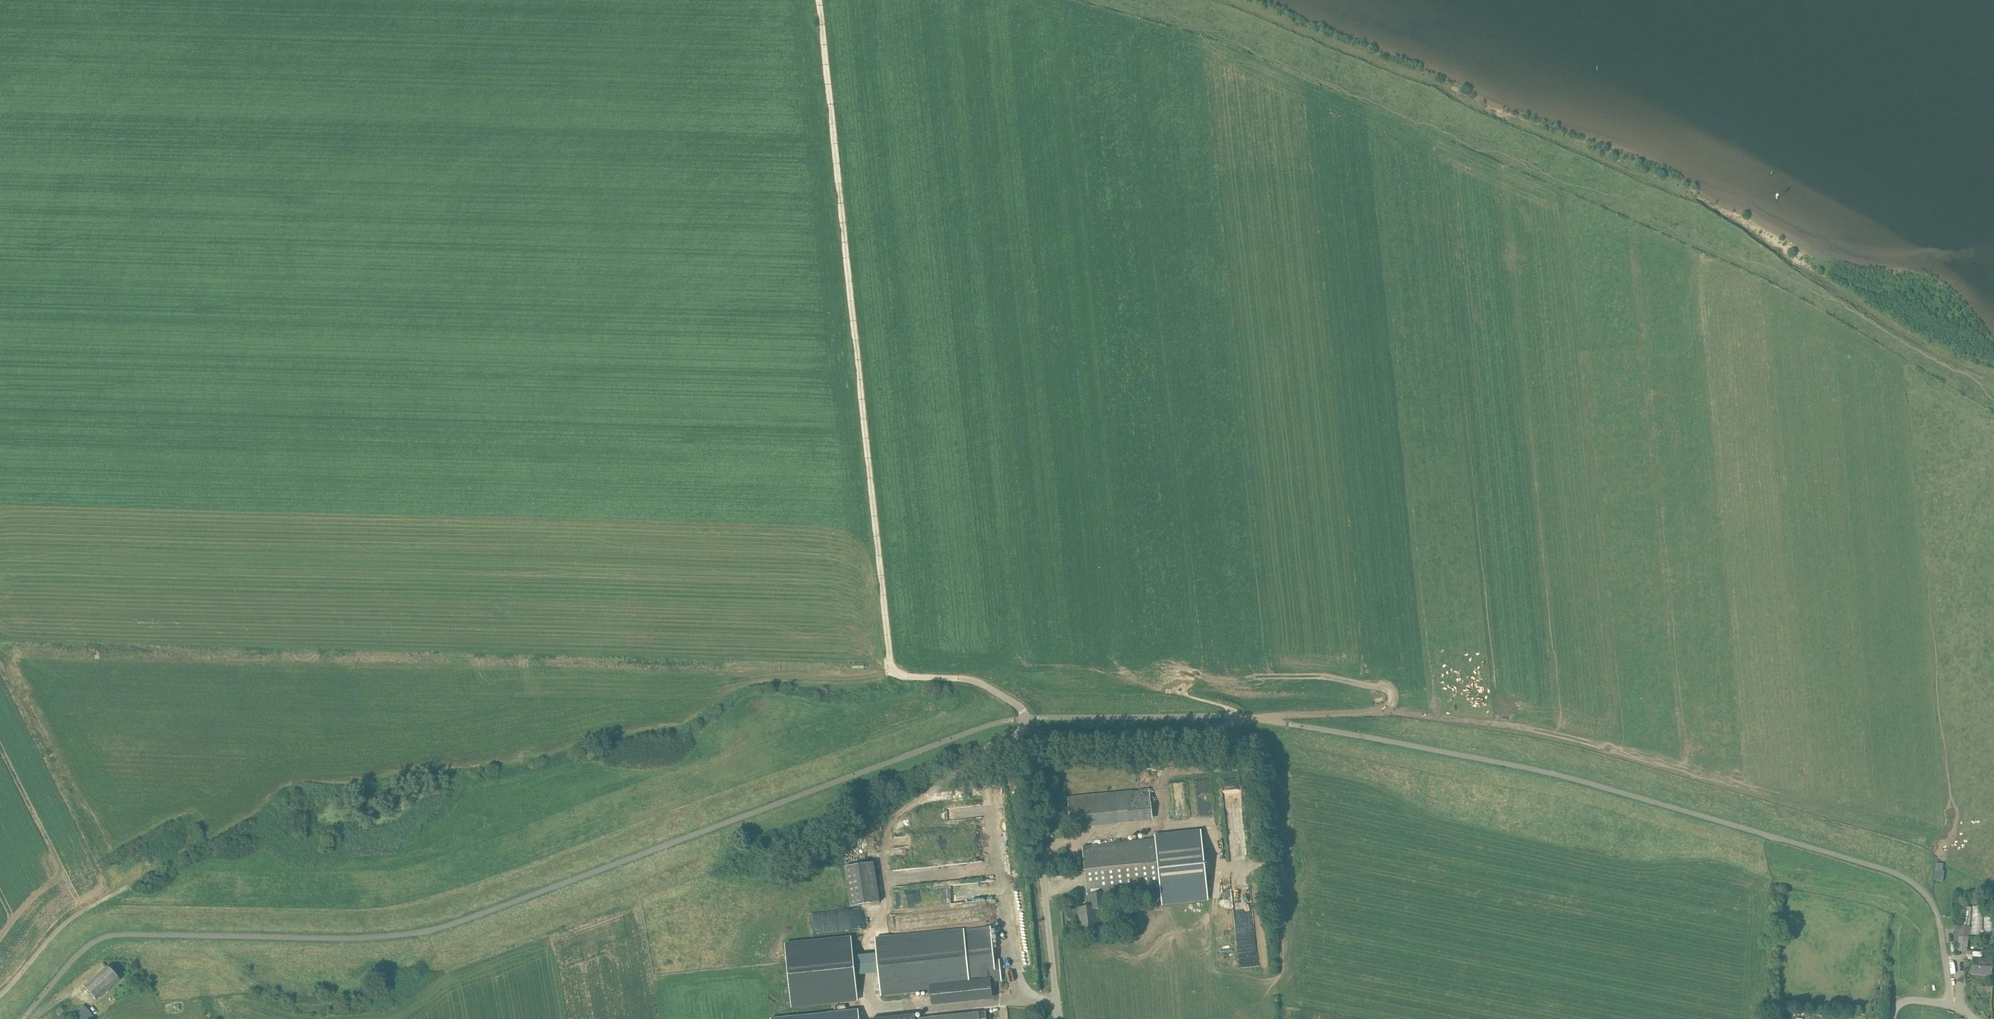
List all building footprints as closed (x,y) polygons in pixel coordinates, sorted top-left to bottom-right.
[(1151,820),(1149,790),(1068,798),(1070,828),(1151,820)] [(1092,846),(1082,847),(1087,895),(1105,893),(1161,887),(1162,903),(1208,899),(1201,831),(1155,836),(1156,839),(1092,846)] [(916,852),(929,853),(930,839),(917,838),(916,852)] [(880,903),(874,863),(845,867),(851,906),(880,903)] [(1089,907),(1079,908),(1082,930),(1095,929),(1093,910),(1106,908),(1105,893),(1087,895),(1089,907)] [(1235,906),(1238,965),(1257,964),(1255,934),(1246,934),(1246,928),(1248,928),(1248,919),(1249,919),(1248,906),(1235,906)] [(825,930),(824,912),(812,913),(813,931),(825,930)] [(1953,943),(1959,943),(1958,951),(1966,952),(1969,927),(1955,926),(1953,943)] [(991,929),(981,930),(875,940),(877,953),(879,973),(881,993),(930,988),(932,1006),(993,1000),(991,981),(996,981),(991,929)] [(852,937),(785,944),(792,1008),(858,1001),(856,975),(854,956),(852,937)] [(879,973),(877,953),(854,956),(856,975),(879,973)] [(1973,959),(1971,974),(1990,976),(1993,955),(1983,954),(1982,960),(1973,959)] [(119,980),(107,967),(84,987),(96,1000),(119,980)] [(84,1005),(74,1013),(80,1018),(92,1018),(94,1017),(84,1005)] [(774,1018),(859,1018),(858,1010),(774,1018)]
